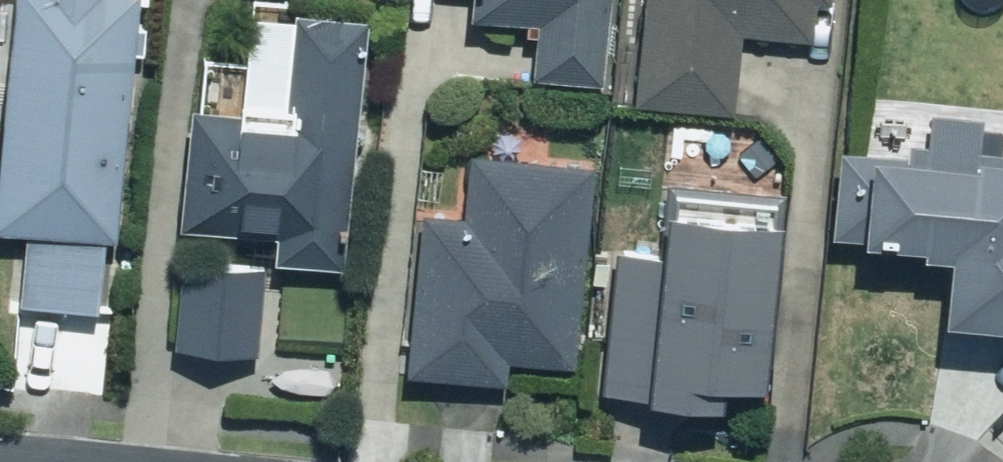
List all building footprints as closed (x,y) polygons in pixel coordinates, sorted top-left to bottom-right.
[(6,218),(39,222),(31,296),(110,304),(118,229),(126,230),(151,0),(30,0),(6,218)] [(483,7),(539,12),(538,25),(548,26),(544,70),(614,77),(621,0),(483,0),(483,7)] [(645,95),(744,106),(753,26),(822,33),(826,0),(655,0),(645,95)] [(381,10),(310,3),(301,96),(312,97),(310,109),(206,99),(194,218),(288,227),(286,253),(357,260),(381,10)] [(854,141),(846,224),(940,233),(940,240),(993,245),(987,313),(1002,315),(1002,141),(996,141),(996,142),(992,141),(995,109),(942,104),(939,136),(920,134),(919,144),(893,141),(892,144),(854,141)] [(475,210),(434,206),(418,366),(517,376),(519,355),(584,361),(604,160),(481,148),(475,210)] [(659,225),(615,220),(597,395),(753,412),(756,389),(786,393),(809,170),(666,155),(659,225)] [(193,251),(185,339),(266,347),(275,259),(193,251)]
